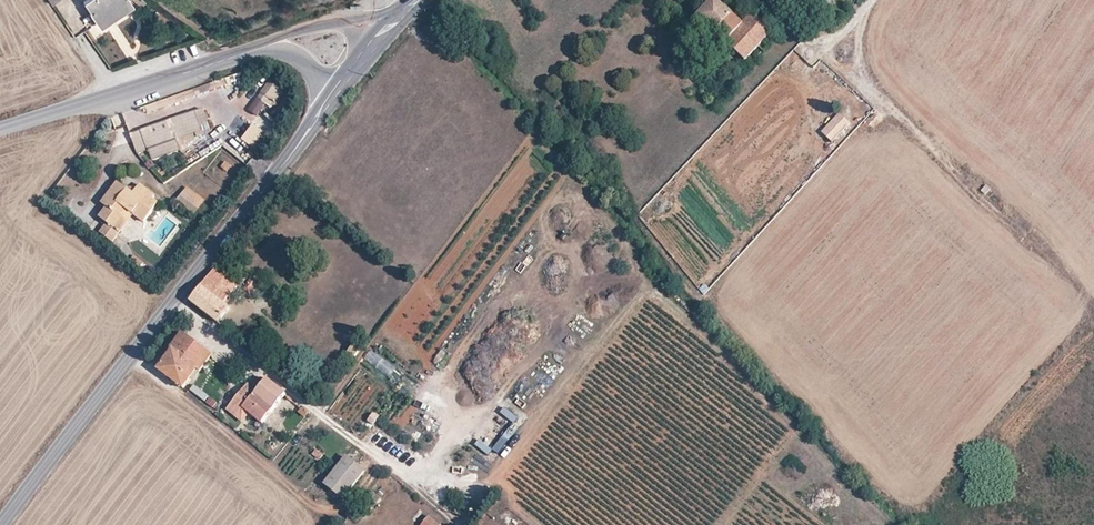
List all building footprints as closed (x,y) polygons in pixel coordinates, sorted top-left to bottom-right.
[(128,0),(89,0),(84,3),(102,29),(133,8),(128,0)] [(744,60),(772,31),(749,10),(740,21),(717,0),(708,0),(695,15),(744,60)] [(286,90),(270,78),(246,110),(256,117),(267,103),(273,108),(286,90)] [(204,111),(131,134),(137,151),(210,128),(204,111)] [(851,123),(839,113),(822,133),(833,143),(851,123)] [(252,122),(241,138),(254,147),(265,132),(252,122)] [(232,166),(225,162),(220,168),(227,173),(232,166)] [(98,233),(111,243),(118,234),(113,230),(128,212),(133,216),(142,223),(157,205),(151,200),(154,197),(139,185),(131,195),(116,183),(99,205),(104,209),(97,218),(105,224),(98,233)] [(183,190),(202,205),(205,201),(186,186),(183,190)] [(178,196),(196,211),(202,205),(183,190),(178,196)] [(113,230),(118,234),(133,216),(128,212),(113,230)] [(190,303),(217,323),(228,308),(224,305),(237,288),(214,270),(190,303)] [(157,371),(183,391),(198,370),(200,372),(212,357),(180,333),(169,348),(172,350),(157,371)] [(347,354),(353,359),(361,349),(355,344),(347,354)] [(395,383),(403,374),(372,349),(364,359),(395,383)] [(263,423),(286,393),(266,380),(256,393),(247,387),(228,411),(244,423),(250,414),(263,423)] [(310,412),(303,408),(299,414),(305,418),(310,412)] [(324,456),(317,450),(312,456),(319,462),(324,456)] [(345,496),(360,479),(366,472),(348,457),(327,481),(345,496)]
